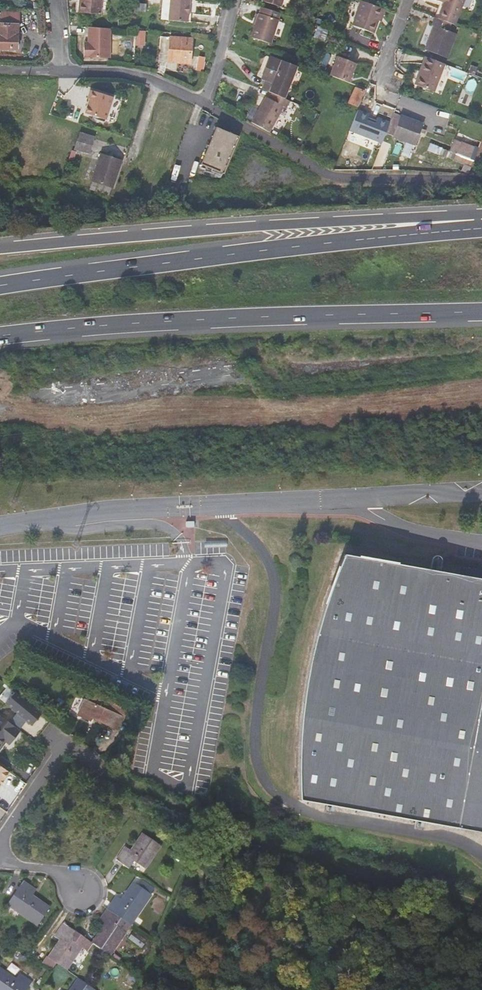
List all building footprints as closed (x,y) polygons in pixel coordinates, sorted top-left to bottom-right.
[(80,14),(101,16),(102,0),(81,0),(80,14)] [(137,0),(136,8),(147,9),(147,1),(137,0)] [(189,0),(170,0),(169,20),(187,22),(189,0)] [(454,25),(464,0),(441,0),(444,1),(438,18),(452,24),(454,25)] [(382,9),(362,1),(353,26),(373,33),(375,26),(378,20),(382,9)] [(281,14),(261,7),(252,37),(271,44),(281,14)] [(18,15),(2,14),(1,24),(0,24),(0,50),(16,50),(16,35),(17,35),(17,25),(18,25),(18,15)] [(449,31),(452,24),(438,18),(435,17),(432,25),(434,26),(430,38),(426,50),(447,58),(456,34),(449,31)] [(328,30),(317,26),(313,35),(324,39),(328,30)] [(107,29),(89,28),(89,48),(85,48),(84,59),(110,59),(110,30),(107,29)] [(145,32),(137,31),(136,45),(144,46),(145,32)] [(192,39),(170,38),(168,62),(190,64),(192,39)] [(338,56),(330,76),(348,83),(348,84),(352,73),(356,63),(338,56)] [(444,64),(425,56),(419,72),(421,73),(416,84),(425,88),(434,92),(444,64)] [(272,92),(285,97),(296,67),(270,57),(262,79),(265,80),(262,87),(272,92)] [(356,88),(349,103),(357,107),(364,91),(356,88)] [(112,100),(88,92),(85,100),(87,101),(82,115),(105,123),(112,100)] [(256,124),(273,134),(284,108),(287,109),(290,100),(285,97),(272,92),(269,97),(267,96),(256,124)] [(459,97),(453,94),(450,103),(456,105),(459,97)] [(374,103),(368,101),(364,109),(371,112),(374,103)] [(389,125),(418,137),(423,125),(393,114),(391,119),(389,125)] [(415,145),(418,137),(389,125),(386,133),(393,136),(393,137),(415,145)] [(236,142),(212,134),(198,171),(222,180),(236,142)] [(88,140),(82,155),(96,161),(103,147),(88,140)] [(450,150),(472,159),(476,148),(454,140),(450,150)] [(430,144),(428,150),(436,154),(438,147),(430,144)] [(472,159),(450,150),(450,152),(443,149),(440,155),(454,160),(454,161),(465,165),(463,170),(462,172),(468,175),(470,170),(472,164),(474,159),(472,159)] [(110,158),(98,185),(119,194),(130,167),(110,158)] [(481,832),(481,579),(457,574),(439,571),(441,561),(441,559),(440,557),(439,557),(437,556),(436,556),(435,556),(433,557),(432,559),(430,569),(378,560),(343,554),(334,579),(328,596),(325,604),(319,626),(312,651),(307,675),(304,700),(301,725),(299,750),(299,774),(300,799),(481,832)] [(458,567),(457,574),(481,579),(481,571),(458,567)] [(111,725),(117,711),(120,712),(124,705),(110,698),(109,700),(94,694),(95,691),(91,689),(86,700),(78,697),(74,705),(71,711),(81,716),(83,712),(111,725)] [(0,703),(0,705),(26,726),(35,715),(9,693),(0,703)] [(0,721),(0,742),(5,745),(13,732),(0,721)] [(108,862),(116,868),(121,871),(126,864),(136,871),(151,849),(136,838),(124,855),(117,850),(108,862)] [(17,884),(3,905),(31,925),(43,909),(26,898),(29,892),(17,884)] [(97,929),(85,945),(102,956),(117,934),(107,927),(112,920),(122,927),(142,898),(127,887),(115,904),(109,900),(92,925),(97,929)] [(55,944),(43,961),(52,967),(60,972),(74,950),(80,954),(85,945),(56,927),(48,939),(55,944)] [(48,974),(52,967),(43,961),(40,959),(36,965),(48,974)] [(27,985),(13,975),(9,982),(0,977),(0,989),(23,989),(27,985)] [(73,981),(67,989),(86,989),(73,981)]
